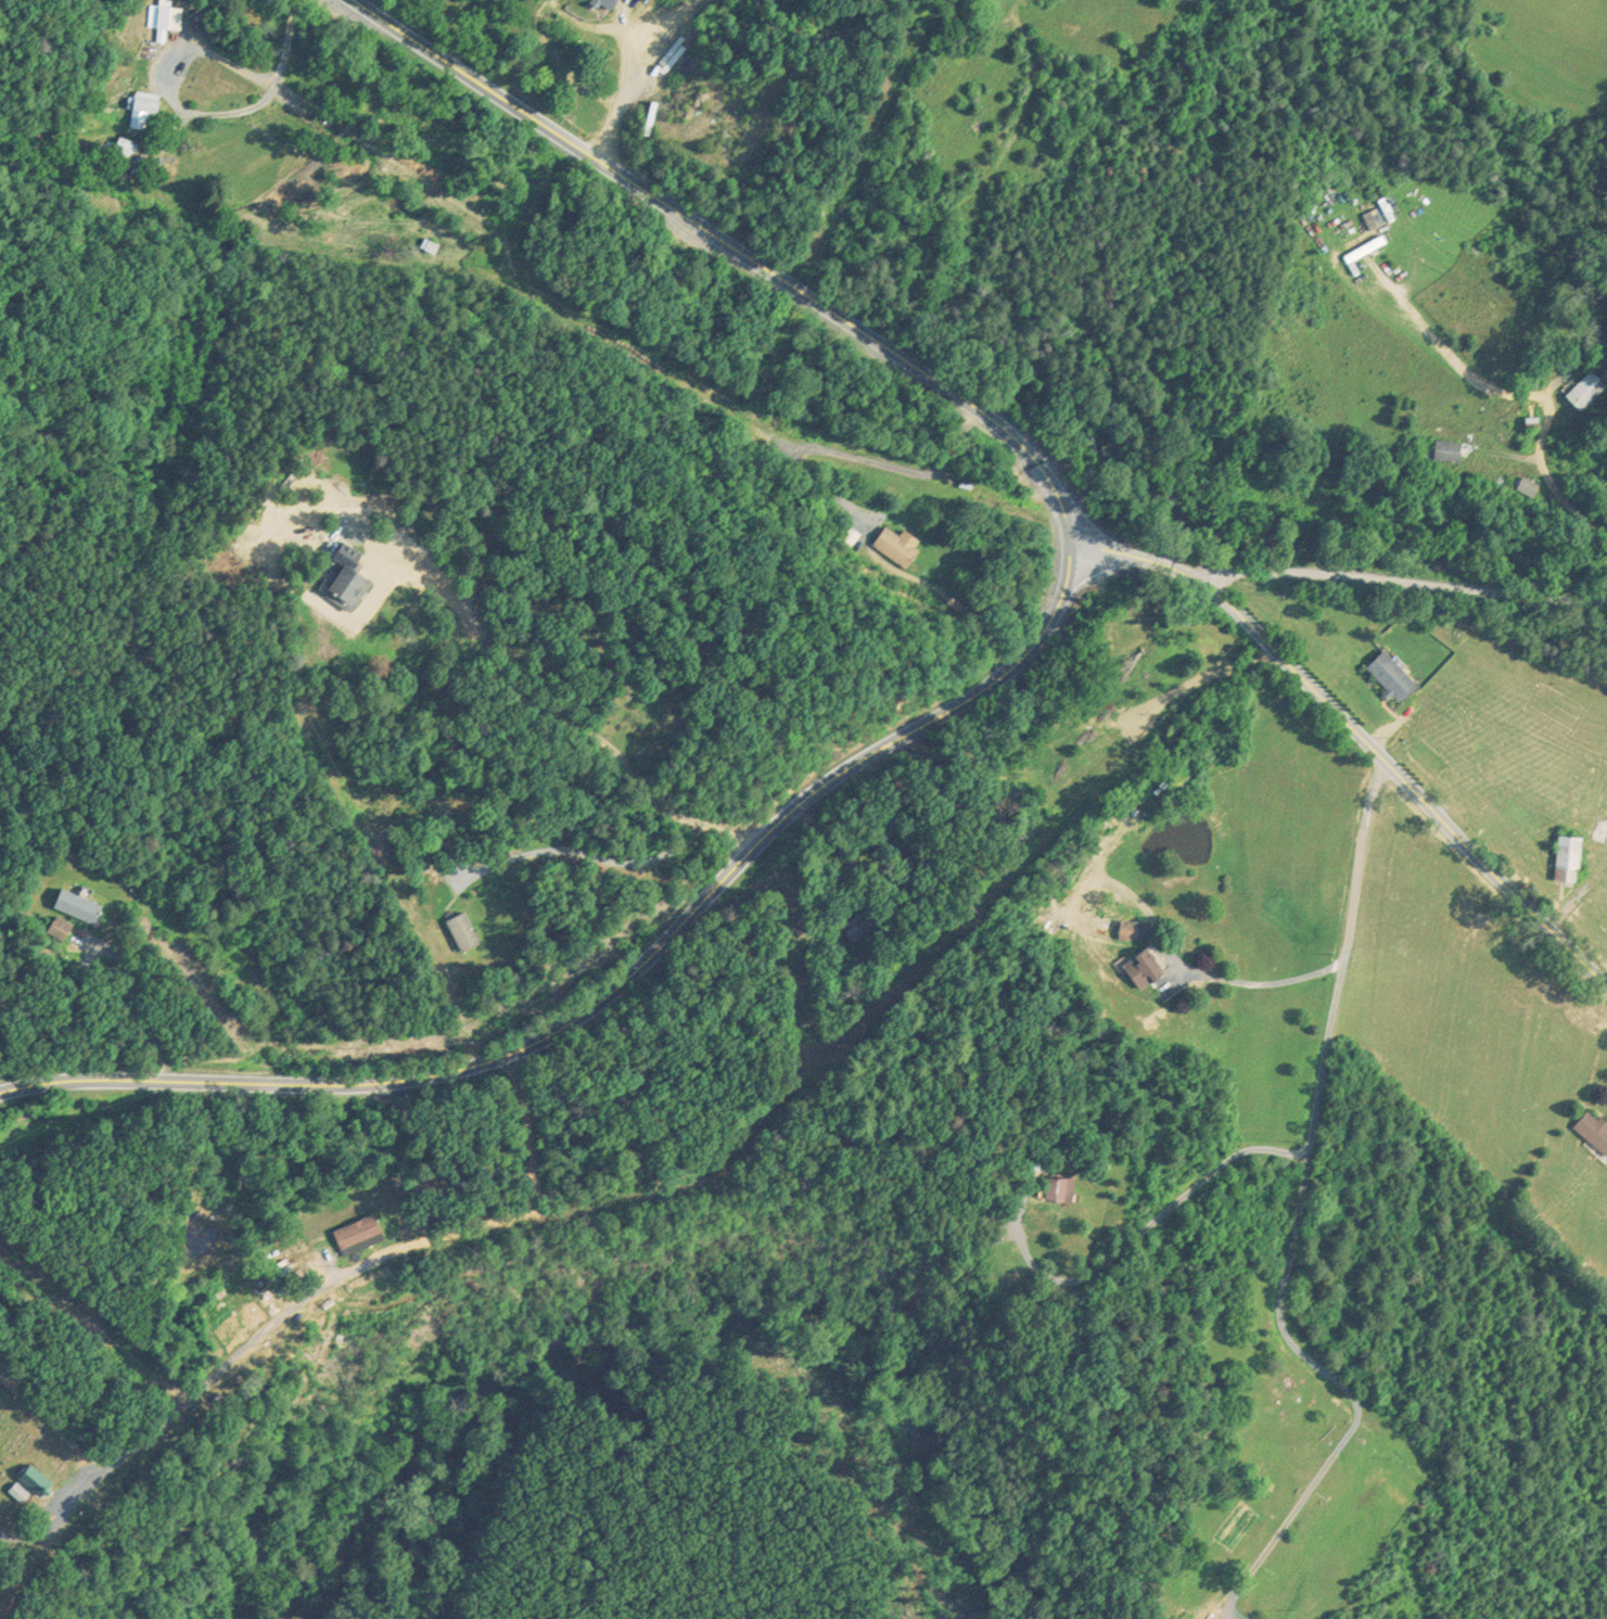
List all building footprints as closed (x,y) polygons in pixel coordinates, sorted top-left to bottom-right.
[(155,41),(165,41),(165,0),(155,0),(155,41)] [(614,0),(591,0),(608,10),(614,0)] [(143,116),(150,118),(156,94),(134,89),(125,124),(141,128),(143,116)] [(128,162),(132,139),(115,136),(111,159),(128,162)] [(1371,227),(1380,220),(1371,207),(1361,213),(1371,227)] [(1351,257),(1361,253),(1358,246),(1348,250),(1351,257)] [(1562,393),(1579,409),(1604,383),(1587,367),(1562,393)] [(1434,453),(1458,461),(1463,444),(1440,436),(1434,453)] [(900,566),(914,549),(890,530),(876,547),(900,566)] [(347,611),(371,576),(331,549),(327,556),(335,562),(316,590),(347,611)] [(1398,701),(1416,684),(1381,648),(1362,667),(1390,694),(1390,693),(1398,701)] [(1604,842),(1606,834),(1606,818),(1596,814),(1588,837),(1604,842)] [(1575,881),(1579,835),(1556,833),(1551,879),(1575,881)] [(477,942),(460,910),(442,919),(459,951),(477,942)] [(844,926),(850,939),(878,927),(873,914),(844,926)] [(1134,939),(1134,920),(1116,920),(1116,939),(1134,939)] [(1127,956),(1147,984),(1162,973),(1143,945),(1127,956)] [(1604,1156),(1606,1153),(1606,1127),(1586,1108),(1570,1126),(1604,1156)] [(1070,1201),(1071,1176),(1043,1175),(1041,1199),(1070,1201)] [(380,1239),(369,1213),(329,1230),(339,1256),(380,1239)] [(12,1476),(32,1494),(45,1480),(25,1462),(12,1476)] [(22,1493),(15,1487),(13,1488),(8,1484),(3,1490),(16,1501),(22,1493)]
